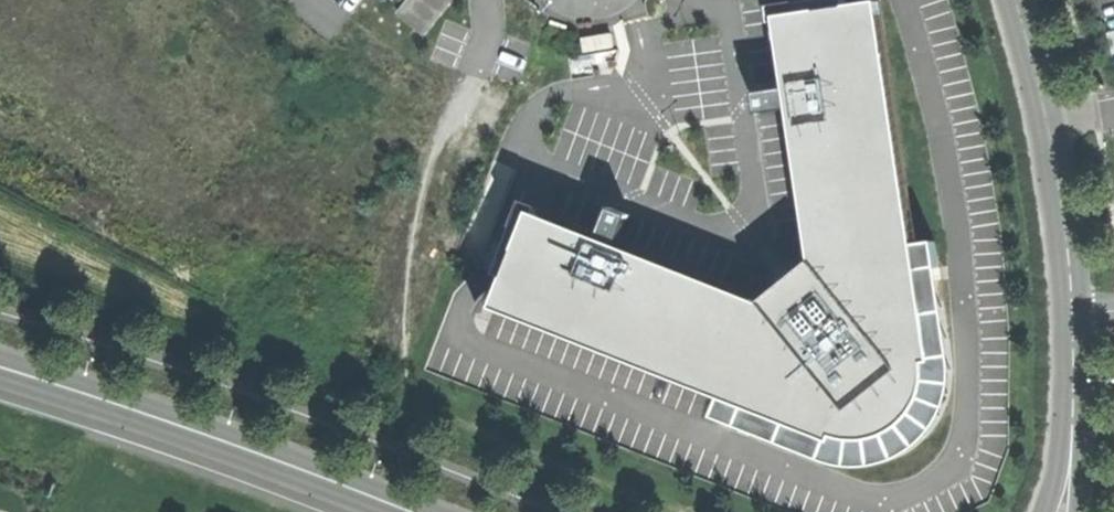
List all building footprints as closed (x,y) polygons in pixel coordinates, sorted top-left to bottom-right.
[(598,238),(532,212),(494,307),(723,397),(715,416),(740,426),(747,407),(832,441),(835,435),(845,438),(857,439),(869,438),(882,436),(894,430),(902,424),(910,417),(916,408),(921,400),(924,392),(926,384),(927,371),(926,362),(933,361),(920,270),(940,267),(936,241),(916,244),(879,1),(778,16),(789,88),(755,92),(758,114),(791,109),(814,261),(791,280),(762,303),(619,246),(631,215),(611,207),(598,238)] [(611,34),(582,39),(584,52),(613,47),(611,34)] [(954,363),(940,267),(920,270),(933,361),(926,362),(927,371),(926,384),(924,392),(921,400),(916,408),(910,417),(902,424),(894,430),(882,436),(869,438),(857,439),(845,438),(835,435),(832,441),(747,407),(740,426),(823,459),(838,464),(853,466),(868,465),(881,463),(895,459),(908,453),(920,444),(929,435),(936,427),(942,417),(947,407),(951,396),(953,385),(954,374),(954,363)]
